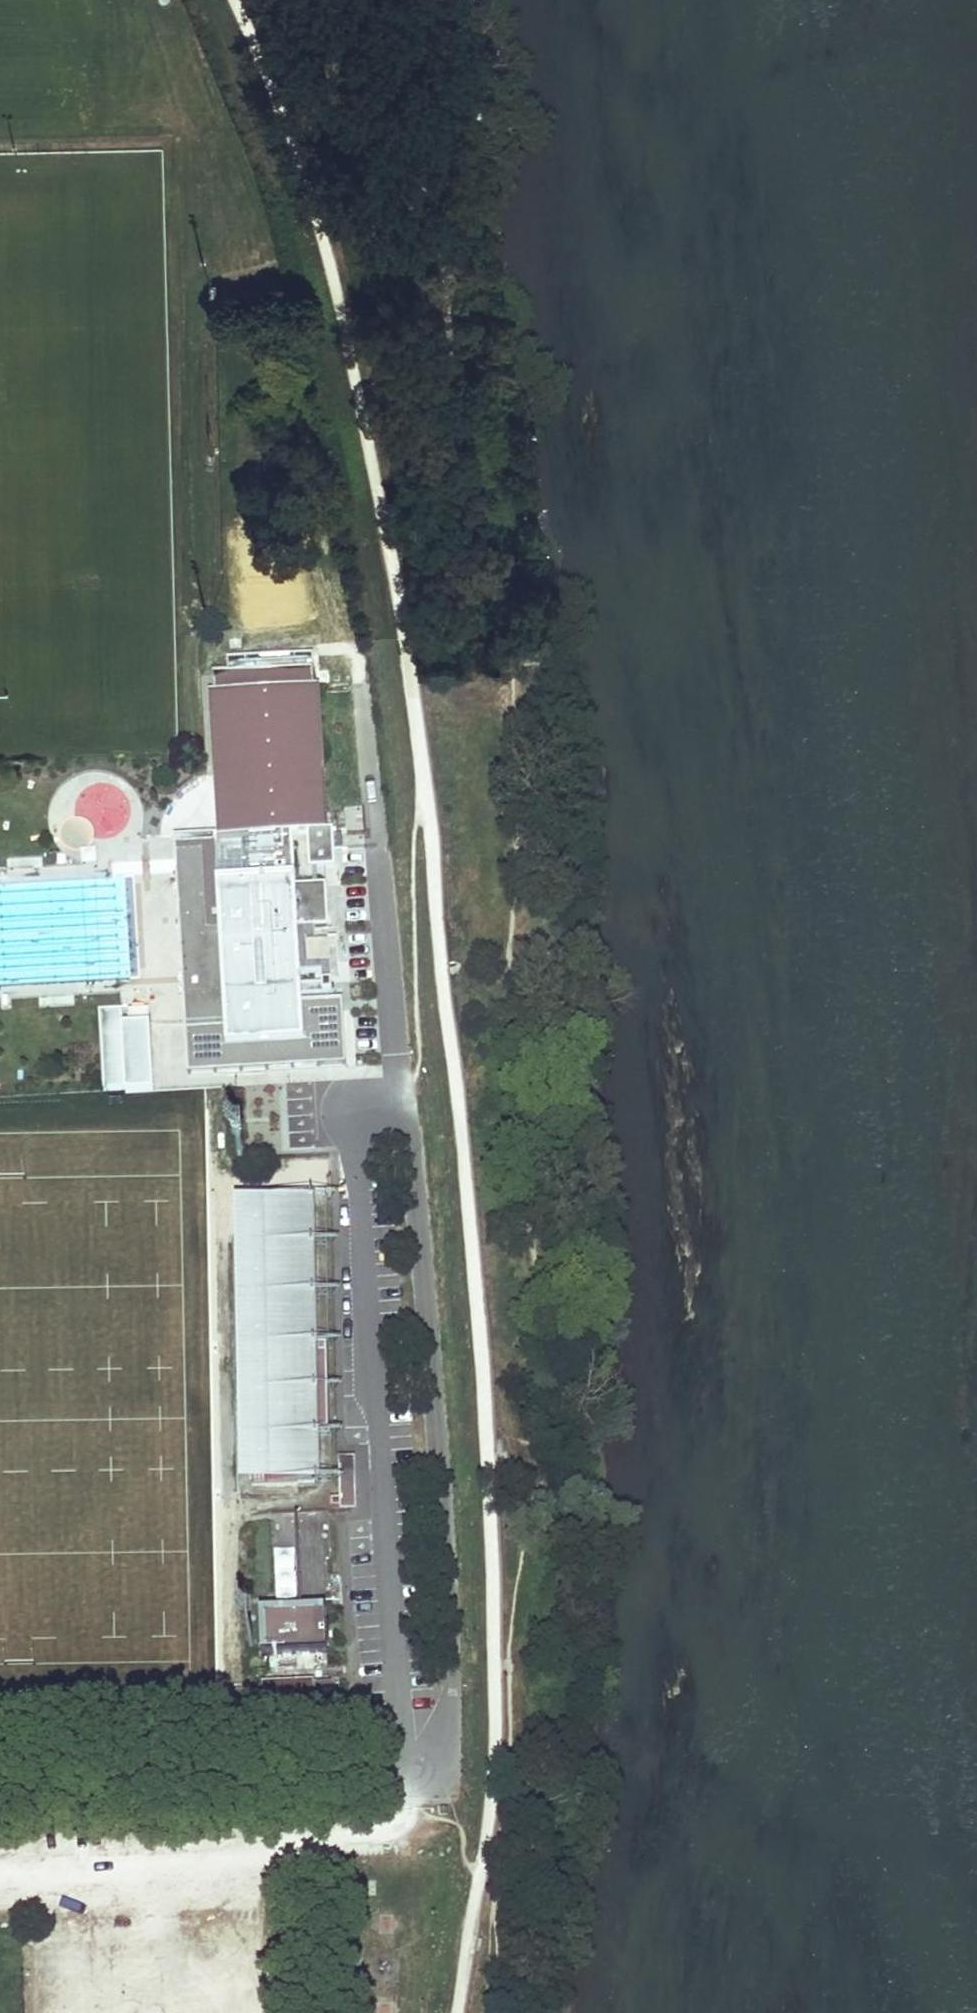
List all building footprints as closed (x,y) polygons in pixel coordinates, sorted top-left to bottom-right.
[(205,935),(181,936),(186,1023),(190,1023),(207,1022),(208,1047),(288,1042),(288,1053),(279,1054),(280,1060),(304,1058),(299,974),(338,972),(336,940),(315,941),(314,929),(328,928),(325,886),(294,888),(291,832),(307,831),(309,869),(335,867),(334,851),(342,850),(341,835),(333,836),(333,829),(323,829),(314,669),(271,672),(271,677),(238,679),(237,673),(213,675),(217,744),(220,793),(223,835),(199,837),(205,935)] [(66,830),(111,850),(134,800),(89,779),(66,830)] [(100,1013),(104,1091),(126,1090),(123,1037),(150,1035),(150,1025),(123,1027),(122,1011),(106,1012),(100,1013)] [(207,1022),(190,1023),(192,1059),(265,1055),(279,1054),(288,1053),(288,1042),(208,1047),(207,1022)] [(286,1088),(245,1092),(250,1150),(294,1147),(293,1135),(313,1134),(311,1115),(288,1116),(286,1088)] [(304,1160),(305,1182),(328,1182),(328,1159),(304,1160)] [(233,1207),(233,1241),(238,1491),(316,1493),(312,1204),(263,1206),(233,1207)] [(344,1460),(337,1461),(339,1512),(356,1512),(355,1486),(354,1460),(344,1460)] [(265,1740),(339,1737),(337,1684),(329,1684),(328,1677),(323,1677),(323,1668),(328,1667),(327,1654),(325,1615),(319,1615),(318,1601),(332,1600),(328,1512),(271,1515),(275,1604),(265,1604),(267,1657),(268,1671),(255,1671),(255,1686),(263,1685),(265,1740)]
